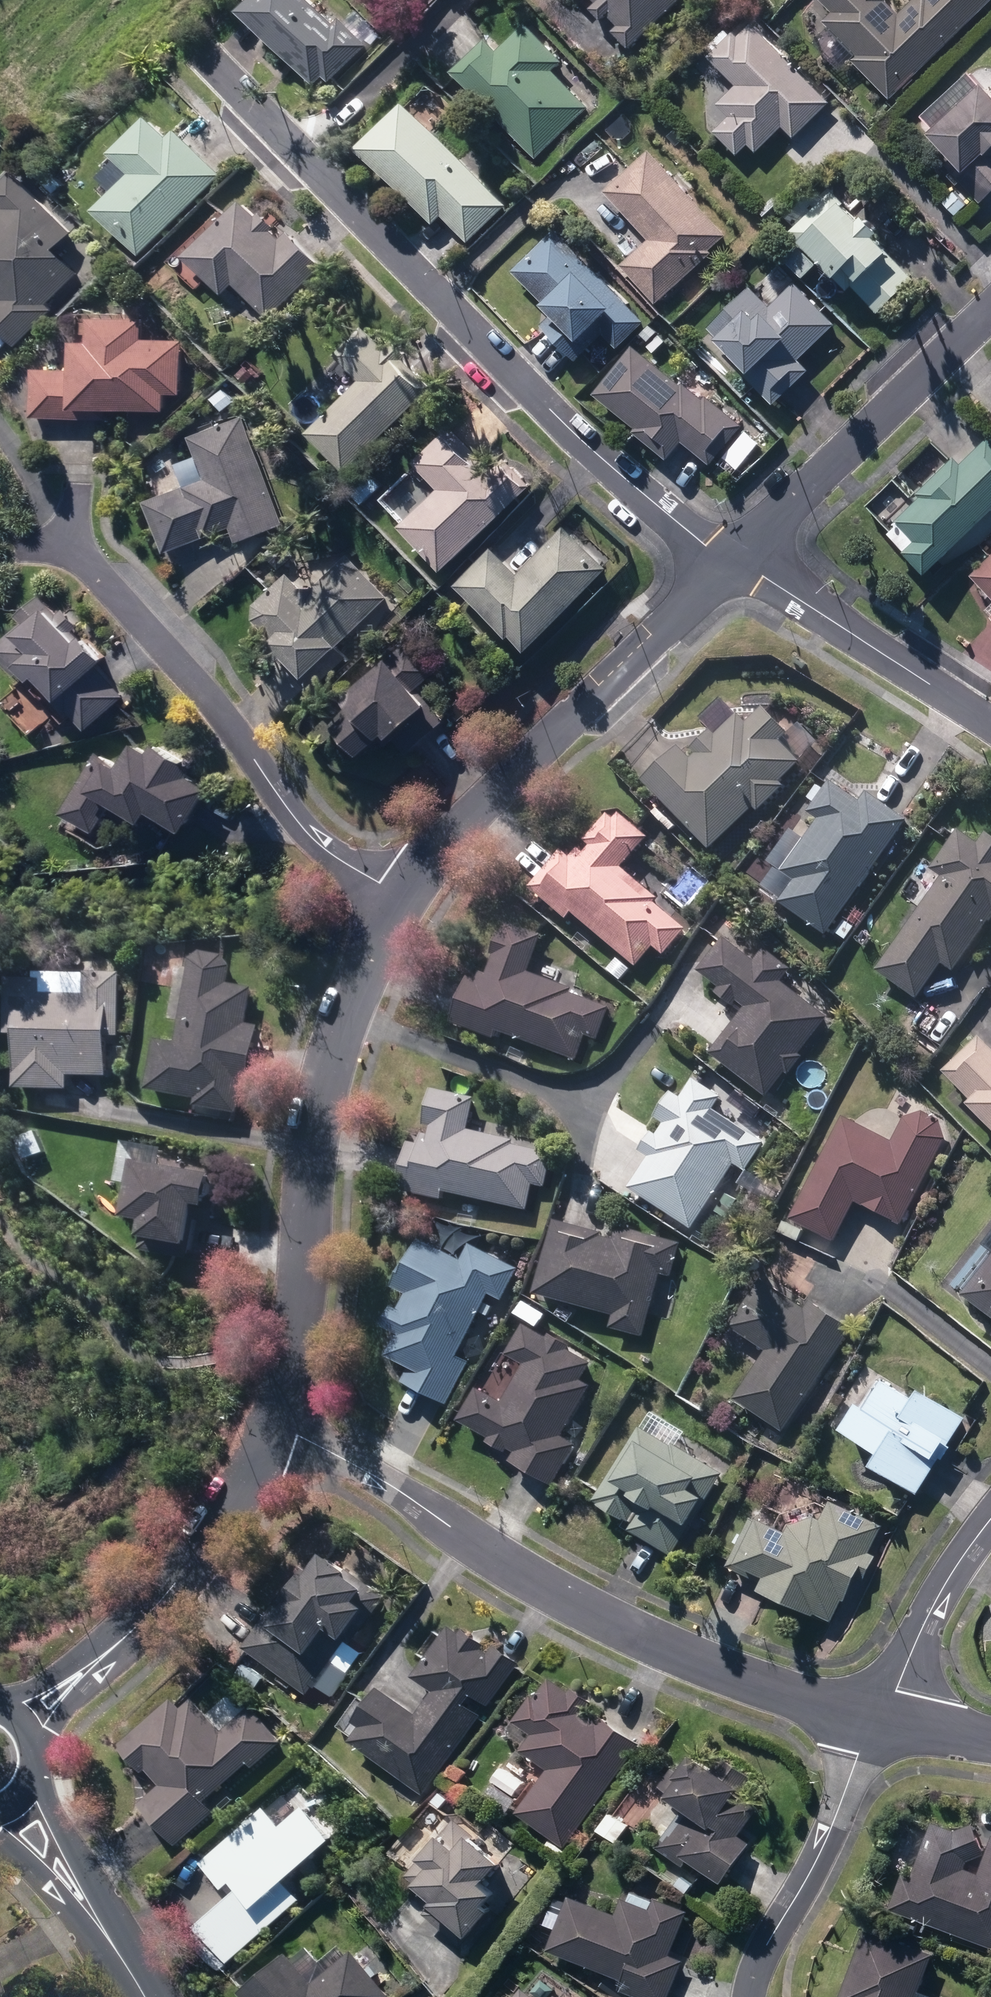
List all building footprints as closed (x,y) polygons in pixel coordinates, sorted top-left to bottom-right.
[(312,89),(321,79),(330,87),(364,48),(337,24),(333,28),(302,0),(254,0),(236,19),(312,89)] [(628,53),(682,1),(681,0),(587,0),(596,8),(589,14),(600,25),(608,18),(618,29),(611,35),(628,53)] [(890,102),(990,4),(990,0),(917,0),(897,19),(884,6),(889,2),(886,0),(815,0),(831,17),(822,25),(856,60),(852,63),(890,102)] [(451,78),(535,161),(585,111),(550,76),(562,65),(524,28),(495,57),(483,45),(451,78)] [(713,137),(736,159),(747,149),(755,157),(781,131),(793,142),(828,107),(749,28),(736,42),(731,37),(707,62),(736,91),(717,109),(729,120),(713,137)] [(979,90),(932,133),(935,136),(931,140),(954,163),(945,172),(980,208),(990,197),(990,103),(979,90)] [(439,220),(468,248),(507,209),(402,109),(357,155),(433,228),(439,220)] [(93,209),(138,255),(219,176),(174,129),(165,139),(143,117),(108,152),(129,174),(93,209)] [(619,271),(655,310),(712,257),(710,254),(727,239),(648,154),(604,196),(649,244),(619,271)] [(15,349),(53,310),(47,305),(77,274),(53,251),(71,233),(9,174),(0,183),(0,206),(3,208),(0,211),(0,335),(15,349)] [(952,204),(961,214),(972,204),(963,194),(952,204)] [(832,195),(787,237),(833,285),(834,284),(846,296),(850,291),(876,318),(912,284),(887,257),(884,259),(871,244),(875,239),(861,224),(856,228),(839,211),(843,207),(832,195)] [(232,283),(267,319),(320,268),(286,233),(278,240),(269,231),(271,228),(257,214),(253,218),(237,201),(175,262),(199,286),(204,281),(219,296),(232,283)] [(757,215),(768,227),(783,213),(771,201),(757,215)] [(763,242),(780,261),(787,254),(769,235),(763,242)] [(540,332),(574,366),(602,338),(617,353),(644,326),(552,236),(513,277),(544,309),(540,313),(549,322),(540,332)] [(783,265),(801,283),(815,270),(797,251),(783,265)] [(712,349),(773,410),(808,375),(798,365),(834,328),(792,287),(768,312),(748,292),(707,333),(718,343),(712,349)] [(29,419),(105,421),(106,411),(163,413),(163,395),(181,396),(183,342),(141,341),(141,320),(87,318),(86,342),(69,342),(69,372),(30,370),(29,419)] [(646,332),(655,340),(663,332),(654,323),(646,332)] [(304,433),(342,474),(430,389),(402,359),(405,357),(390,342),(382,350),(361,327),(333,354),(359,380),(304,433)] [(680,446),(709,470),(742,429),(706,400),(704,404),(682,386),(680,389),(631,350),(593,398),(635,432),(632,436),(666,464),(680,446)] [(236,376),(244,384),(252,376),(244,368),(236,376)] [(144,502),(164,553),(230,529),(235,543),(283,525),(243,418),(188,439),(204,480),(144,502)] [(397,528),(439,572),(529,486),(504,459),(489,472),(448,428),(411,462),(437,490),(397,528)] [(925,575),(990,510),(990,444),(986,440),(959,466),(952,458),(915,495),(919,498),(894,522),(913,542),(903,553),(925,575)] [(337,483),(344,489),(354,480),(347,472),(337,483)] [(507,636),(523,651),(604,569),(562,528),(515,575),(489,549),(452,586),(505,638),(507,636)] [(264,555),(278,570),(293,556),(279,541),(264,555)] [(969,577),(990,600),(990,555),(969,577)] [(277,660),(309,693),(344,659),(335,648),(387,598),(347,556),(311,590),(299,590),(284,574),(252,604),(252,620),(272,641),(262,649),(274,663),(277,660)] [(445,597),(455,608),(462,602),(451,591),(445,597)] [(84,730),(123,697),(96,664),(101,661),(80,636),(73,642),(50,615),(53,613),(38,595),(15,613),(23,622),(0,642),(0,655),(16,675),(22,670),(29,679),(32,677),(63,714),(68,710),(84,730)] [(327,729),(352,758),(381,733),(385,737),(387,736),(403,755),(440,723),(412,691),(436,670),(410,640),(387,660),(384,657),(340,696),(351,709),(327,729)] [(641,782),(708,853),(753,810),(757,814),(783,789),(779,785),(800,765),(796,761),(803,754),(762,710),(745,726),(736,717),(715,738),(710,732),(690,751),(695,757),(689,762),(677,749),(641,782)] [(59,813),(91,833),(109,804),(138,822),(146,810),(180,831),(206,789),(186,776),(190,769),(150,745),(146,753),(130,743),(115,767),(94,755),(59,813)] [(794,884),(778,906),(825,938),(906,823),(865,794),(858,804),(830,784),(808,816),(817,823),(803,843),(781,875),(794,884)] [(571,915),(635,968),(651,948),(663,958),(686,931),(654,905),(658,901),(621,871),(647,839),(617,815),(612,822),(605,816),(583,843),(589,848),(584,855),(577,850),(569,860),(559,852),(527,891),(565,922),(571,915)] [(916,1001),(941,966),(952,974),(990,919),(990,840),(984,835),(977,846),(956,832),(929,871),(940,879),(875,973),(916,1001)] [(835,934),(844,941),(852,930),(843,924),(835,934)] [(494,1034),(575,1062),(584,1037),(598,1042),(610,1010),(570,995),(572,991),(527,975),(540,938),(505,926),(501,935),(499,933),(490,957),(493,959),(485,979),(478,976),(475,983),(464,979),(449,1024),(492,1039),(494,1034)] [(709,1055),(767,1100),(785,1075),(788,1077),(802,1059),(800,1056),(827,1020),(781,984),(790,972),(763,951),(754,964),(722,940),(696,974),(717,990),(713,996),(730,1009),(734,1003),(743,1010),(709,1055)] [(194,1108),(236,1116),(241,1089),(246,1090),(257,1029),(244,1026),(251,991),(225,986),(229,968),(221,957),(202,953),(189,962),(173,1046),(154,1043),(145,1091),(196,1101),(194,1108)] [(630,972),(616,960),(606,973),(619,984),(630,972)] [(11,1091),(66,1092),(66,1079),(104,1079),(105,1030),(119,1030),(120,975),(84,975),(83,996),(41,996),(41,981),(4,980),(3,1037),(12,1037),(11,1091)] [(990,1132),(990,1053),(978,1039),(941,1074),(970,1104),(967,1107),(990,1132)] [(627,1191),(690,1233),(733,1166),(744,1174),(763,1145),(712,1112),(720,1099),(692,1081),(679,1101),(668,1094),(652,1118),(663,1125),(655,1137),(650,1134),(637,1154),(647,1160),(627,1191)] [(429,1094),(418,1148),(405,1144),(395,1193),(440,1202),(442,1195),(526,1212),(531,1187),(546,1191),(554,1155),(513,1146),(514,1142),(467,1132),(472,1103),(461,1100),(429,1094)] [(788,1222),(832,1245),(854,1202),(901,1226),(944,1142),(939,1124),(921,1114),(904,1120),(891,1145),(841,1119),(788,1222)] [(138,1252),(188,1261),(191,1245),(185,1244),(191,1208),(204,1211),(210,1177),(131,1164),(122,1221),(139,1224),(136,1241),(139,1241),(138,1252)] [(609,1331),(643,1340),(660,1276),(672,1279),(680,1245),(617,1229),(613,1243),(600,1239),(600,1236),(552,1223),(532,1296),(613,1318),(609,1331)] [(778,1234),(796,1244),(801,1233),(783,1225),(778,1234)] [(400,1385),(448,1409),(470,1366),(457,1359),(489,1297),(502,1304),(518,1271),(468,1246),(460,1263),(415,1241),(391,1289),(405,1296),(397,1313),(389,1309),(379,1328),(395,1337),(384,1359),(407,1371),(400,1385)] [(156,1268),(166,1274),(171,1263),(162,1258),(156,1268)] [(961,1297),(990,1320),(990,1259),(961,1297)] [(733,1402),(782,1436),(851,1333),(809,1304),(804,1312),(760,1283),(729,1329),(765,1354),(733,1402)] [(482,1316),(487,1319),(491,1310),(487,1308),(482,1316)] [(510,1464),(551,1489),(576,1448),(560,1438),(590,1389),(580,1383),(590,1366),(568,1353),(570,1349),(549,1336),(546,1341),(524,1328),(506,1357),(523,1368),(500,1405),(476,1390),(457,1421),(489,1441),(486,1444),(503,1454),(506,1449),(515,1454),(510,1464)] [(870,1470),(917,1499),(965,1422),(918,1394),(911,1404),(882,1386),(864,1415),(855,1409),(838,1436),(877,1459),(870,1470)] [(628,1532),(671,1557),(720,1475),(672,1446),(670,1449),(638,1430),(594,1504),(599,1507),(597,1510),(630,1530),(628,1532)] [(758,1595),(829,1625),(838,1604),(844,1606),(854,1582),(864,1586),(875,1559),(870,1556),(881,1528),(827,1505),(819,1524),(812,1521),(789,1530),(786,1536),(748,1519),(726,1571),(761,1586),(758,1595)] [(241,1647),(306,1694),(345,1641),(349,1645),(385,1597),(318,1548),(301,1572),(298,1570),(279,1595),(283,1598),(276,1608),(272,1605),(241,1647)] [(366,1576),(369,1578),(376,1570),(364,1560),(360,1565),(368,1573),(366,1576)] [(348,1740),(422,1794),(481,1715),(464,1703),(470,1693),(488,1706),(519,1664),(493,1645),(488,1653),(482,1649),(484,1646),(461,1629),(458,1633),(448,1625),(411,1676),(430,1691),(413,1714),(375,1686),(350,1720),(359,1726),(348,1740)] [(516,1812),(565,1848),(641,1745),(599,1714),(596,1718),(585,1711),(591,1703),(570,1687),(567,1691),(547,1677),(532,1696),(530,1694),(510,1720),(531,1735),(520,1749),(528,1755),(520,1766),(531,1774),(509,1802),(518,1809),(516,1812)] [(138,1804),(175,1846),(213,1812),(203,1802),(247,1763),(252,1767),(280,1742),(248,1706),(221,1731),(190,1698),(179,1708),(169,1697),(116,1746),(140,1773),(146,1768),(160,1784),(138,1804)] [(687,1861),(720,1884),(749,1842),(738,1835),(758,1807),(738,1793),(749,1777),(721,1756),(713,1768),(689,1751),(675,1772),(670,1769),(658,1786),(664,1791),(662,1793),(683,1808),(656,1847),(684,1866),(687,1861)] [(194,1925),(226,1963),(300,1900),(282,1879),(330,1837),(302,1805),(278,1825),(262,1806),(198,1862),(220,1889),(229,1881),(236,1888),(194,1925)] [(423,1913),(461,1946),(471,1934),(468,1931),(487,1908),(481,1903),(491,1890),(480,1880),(497,1860),(471,1837),(473,1835),(453,1818),(438,1835),(436,1833),(416,1856),(418,1858),(404,1875),(431,1898),(428,1902),(430,1905),(423,1913)] [(990,1947),(990,1840),(986,1854),(972,1823),(955,1830),(931,1821),(910,1877),(902,1874),(889,1908),(990,1947)] [(514,1878),(523,1886),(534,1873),(524,1865),(514,1878)] [(675,1885),(686,1895),(692,1888),(682,1878),(675,1885)] [(638,1996),(668,1996),(683,1961),(670,1955),(688,1911),(655,1897),(650,1909),(622,1898),(615,1914),(568,1894),(546,1947),(621,1978),(617,1989),(638,1996)] [(898,1930),(909,1934),(913,1925),(902,1921),(898,1930)] [(927,1958),(861,1934),(838,1996),(913,1996),(927,1958)] [(391,1996),(353,1949),(311,1983),(284,1951),(236,1990),(241,1996),(391,1996)] [(538,1996),(548,1996),(553,1991),(542,1980),(531,1991),(538,1996)] [(520,1987),(512,1996),(532,1996),(520,1987)]
